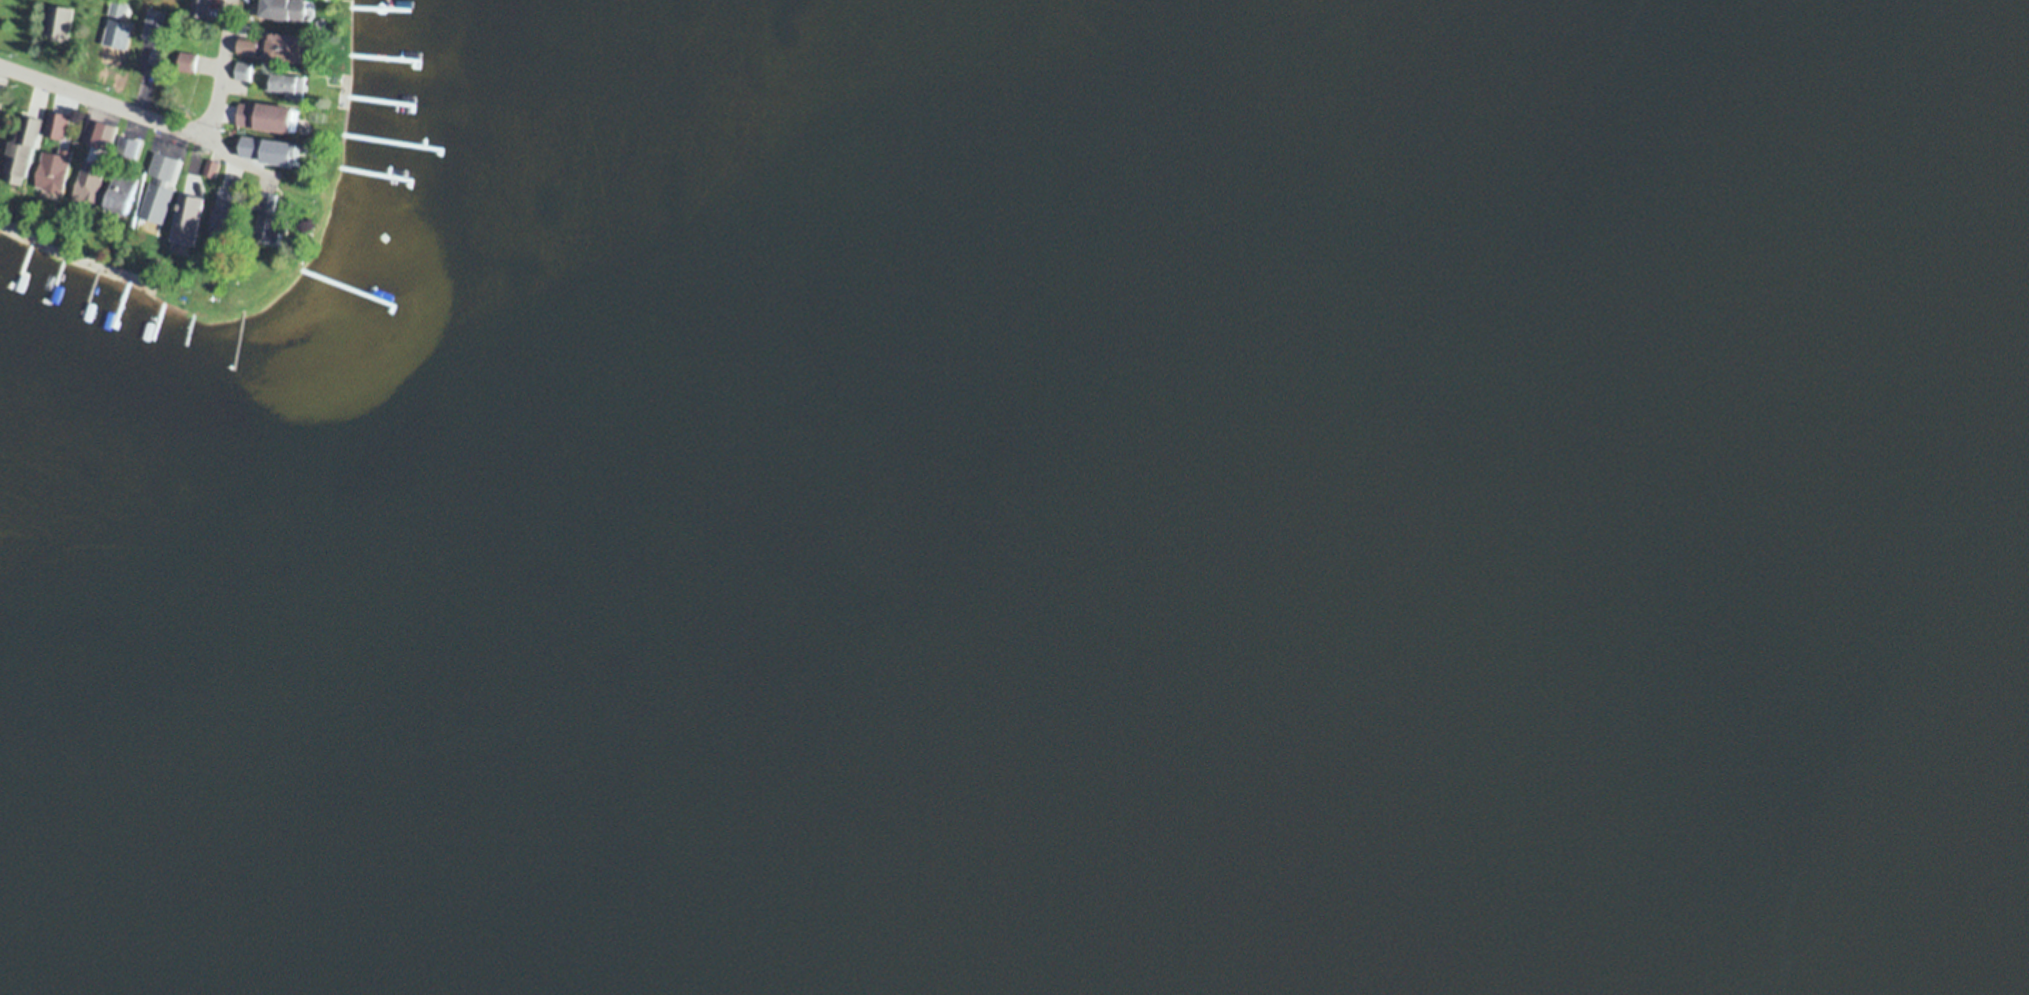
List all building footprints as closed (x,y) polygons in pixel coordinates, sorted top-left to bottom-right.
[(189,9),(203,12),(205,0),(191,0),(189,9)] [(312,22),(314,0),(267,0),(265,18),(312,22)] [(72,38),(75,7),(50,5),(47,35),(72,38)] [(307,62),(307,35),(271,35),(271,62),(307,62)] [(237,55),(264,56),(265,38),(239,36),(237,55)] [(180,67),(197,69),(199,54),(182,52),(180,67)] [(254,63),(237,61),(235,79),(252,81),(254,63)] [(306,76),(268,73),(266,95),(304,99),(306,76)] [(5,181),(25,186),(50,91),(30,85),(5,181)] [(299,135),(302,109),(242,102),(239,128),(299,135)] [(66,129),(71,113),(52,107),(47,123),(66,129)] [(95,147),(107,150),(114,124),(102,121),(95,147)] [(288,164),(292,139),(261,134),(257,159),(288,164)] [(135,161),(142,140),(124,135),(118,155),(135,161)] [(151,173),(173,180),(185,141),(164,135),(162,144),(171,146),(169,153),(158,150),(151,173)] [(239,150),(253,150),(253,139),(239,139),(239,150)] [(44,150),(36,188),(64,194),(73,151),(59,148),(58,153),(44,150)] [(210,195),(208,195),(219,160),(209,157),(203,175),(192,171),(186,190),(190,192),(178,230),(197,236),(210,195)] [(95,205),(106,165),(90,160),(88,168),(82,166),(73,199),(95,205)] [(140,178),(115,172),(106,208),(131,215),(140,178)] [(175,188),(151,181),(140,217),(165,224),(175,188)] [(285,240),(285,198),(257,198),(257,240),(285,240)]
